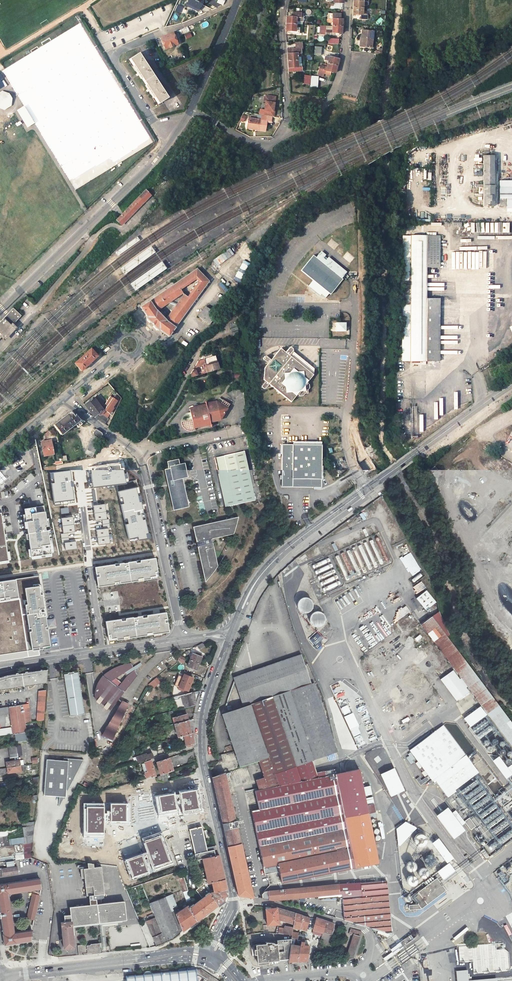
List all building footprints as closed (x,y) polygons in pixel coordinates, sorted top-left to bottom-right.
[(201,4),(203,0),(188,0),(186,5),(198,11),(201,4)] [(176,4),(173,11),(179,13),(182,7),(176,4)] [(362,11),(362,8),(353,7),(352,11),(352,14),(360,15),(360,19),(367,19),(367,15),(365,15),(366,12),(362,11)] [(286,17),(286,21),(286,24),(295,25),(296,21),(303,21),(303,14),(294,13),(293,18),(286,17)] [(332,23),(332,26),(341,27),(342,23),(342,20),(339,19),(339,15),(327,14),(327,22),(332,23)] [(295,25),(286,24),(286,28),(285,31),(290,31),(290,34),(299,34),(299,28),(295,28),(295,25)] [(181,35),(189,31),(187,26),(179,30),(181,35)] [(341,33),(341,30),(341,27),(332,26),(332,30),(325,29),(325,35),(334,35),(337,35),(337,33),(341,33)] [(362,29),(361,38),(362,38),(362,47),(371,47),(373,30),(362,29)] [(172,33),(156,40),(159,47),(164,45),(166,49),(177,44),(172,33)] [(297,54),(301,53),(302,53),(302,50),(304,49),(304,43),(297,42),(298,49),(287,50),(287,57),(287,61),(298,60),(297,57),(297,54)] [(129,60),(158,104),(167,98),(139,54),(129,60)] [(338,59),(329,57),(328,60),(327,64),(336,66),(337,63),(338,59)] [(298,67),(298,64),(298,60),(287,61),(288,65),(288,72),(302,71),(302,67),(298,67)] [(334,73),(335,69),(336,66),(327,64),(326,67),(320,65),(317,75),(322,77),(324,73),(330,75),(331,71),(334,73)] [(0,93),(0,109),(0,110),(3,108),(6,109),(8,107),(9,105),(11,103),(10,101),(11,98),(10,96),(7,95),(5,93),(3,94),(0,93)] [(273,111),(275,103),(273,102),(274,96),(267,95),(265,96),(262,110),(265,110),(264,115),(272,116),(273,116),(275,111),(273,111)] [(248,118),(247,126),(257,128),(256,129),(265,131),(267,121),(271,121),(272,116),(264,115),(261,115),(261,120),(248,118)] [(478,206),(493,206),(493,155),(493,152),(490,152),(490,156),(481,156),(482,191),(478,191),(478,206)] [(499,180),(499,193),(499,194),(500,197),(499,198),(499,206),(511,206),(511,180),(499,180)] [(145,190),(115,221),(121,226),(151,196),(145,190)] [(497,232),(508,233),(508,223),(497,223),(497,232)] [(438,361),(439,325),(439,316),(439,298),(431,298),(431,289),(440,289),(440,280),(439,280),(438,235),(402,235),(401,360),(409,360),(409,361),(411,361),(411,362),(412,362),(417,362),(419,362),(419,361),(421,361),(421,364),(423,364),(423,361),(438,361)] [(137,236),(114,253),(117,256),(140,240),(137,236)] [(151,246),(119,269),(124,275),(155,252),(151,246)] [(216,266),(234,255),(230,248),(212,259),(216,266)] [(324,257),(320,253),(316,257),(313,255),(301,271),(313,280),(308,286),(320,295),(321,294),(325,298),(329,293),(330,295),(343,279),(341,278),(343,277),(345,274),(327,258),(326,260),(323,258),(324,257)] [(242,260),(233,279),(240,282),(249,263),(242,260)] [(162,261),(130,284),(135,291),(167,268),(162,261)] [(146,317),(158,330),(159,329),(169,336),(208,280),(202,273),(197,267),(144,304),(140,307),(147,316),(146,317)] [(206,320),(212,310),(204,304),(198,313),(206,320)] [(0,320),(0,339),(2,341),(14,327),(11,325),(19,316),(11,308),(0,320)] [(459,316),(439,316),(439,325),(459,325),(459,316)] [(336,322),(336,331),(345,331),(345,327),(345,322),(336,322)] [(75,363),(81,371),(97,356),(91,349),(75,363)] [(308,386),(315,378),(292,358),(295,354),(296,353),(295,352),(294,350),(293,350),(289,355),(284,350),(273,362),(269,358),(267,358),(266,359),(266,361),(269,364),(271,365),(267,369),(265,381),(267,383),(263,387),(263,389),(265,390),(266,390),(271,386),(292,405),(298,397),(301,399),(304,399),(306,397),(309,396),(309,393),(311,391),(311,388),(308,386)] [(198,360),(195,365),(198,367),(201,365),(204,371),(196,373),(196,371),(193,369),(188,378),(218,369),(214,356),(211,356),(210,353),(200,356),(201,359),(198,360)] [(292,358),(315,378),(316,372),(295,354),(292,358)] [(86,407),(94,417),(105,424),(108,419),(107,418),(98,413),(102,410),(102,409),(93,397),(80,403),(86,407)] [(117,401),(110,397),(102,409),(109,414),(113,408),(112,408),(117,401)] [(186,420),(181,421),(182,426),(184,426),(185,428),(186,428),(187,430),(188,430),(189,430),(190,430),(191,430),(192,430),(192,428),(194,428),(193,426),(200,425),(201,426),(210,424),(210,423),(209,421),(216,420),(217,417),(218,418),(220,415),(221,416),(229,404),(222,400),(219,404),(216,402),(198,406),(198,405),(197,405),(197,404),(196,404),(195,404),(194,405),(193,406),(194,408),(190,409),(191,415),(187,416),(186,416),(186,417),(186,418),(186,420)] [(109,414),(102,409),(102,410),(98,413),(107,418),(109,414)] [(191,415),(190,412),(189,412),(188,412),(187,412),(186,413),(185,414),(184,414),(184,415),(183,416),(182,417),(181,418),(181,420),(181,421),(186,420),(186,418),(186,417),(186,416),(187,416),(191,415)] [(78,428),(85,422),(74,414),(72,413),(70,413),(64,417),(53,425),(61,435),(75,424),(78,428)] [(102,433),(96,429),(93,433),(102,439),(103,436),(102,433)] [(94,436),(85,454),(92,458),(101,440),(94,436)] [(41,442),(44,456),(54,454),(51,440),(41,442)] [(281,488),(321,488),(322,446),(282,446),(281,488)] [(225,509),(255,503),(244,453),(214,460),(225,509)] [(165,470),(166,477),(169,479),(171,486),(171,497),(173,509),(188,506),(186,502),(185,502),(184,495),(185,495),(183,484),(180,483),(178,483),(177,480),(180,480),(181,478),(183,477),(185,472),(184,468),(180,466),(180,464),(178,464),(177,460),(167,462),(168,469),(165,470)] [(123,463),(91,467),(93,487),(127,483),(123,463)] [(431,469),(435,476),(439,473),(435,467),(431,469)] [(76,501),(72,470),(51,473),(55,504),(76,501)] [(152,539),(138,488),(119,492),(131,541),(152,539)] [(106,503),(92,505),(94,520),(108,519),(106,503)] [(44,506),(25,509),(31,559),(53,557),(50,530),(47,530),(46,526),(49,526),(47,511),(45,511),(44,506)] [(363,522),(369,517),(364,511),(358,515),(363,522)] [(0,513),(0,565),(10,563),(2,512),(0,513)] [(76,532),(74,517),(62,518),(64,533),(76,532)] [(199,542),(209,540),(234,535),(237,518),(193,528),(196,543),(199,542)] [(112,543),(109,527),(96,529),(98,545),(112,543)] [(375,538),(375,539),(385,562),(386,563),(388,562),(389,562),(389,560),(378,537),(376,537),(375,538)] [(369,541),(369,542),(379,565),(381,565),(382,565),(383,564),(383,563),(373,540),(372,540),(370,540),(369,541)] [(364,544),(363,545),(374,568),(375,568),(377,568),(377,567),(378,566),(367,543),(366,543),(365,543),(364,544)] [(212,544),(210,544),(200,547),(197,547),(205,582),(218,566),(212,544)] [(358,546),(357,547),(368,571),(369,571),(371,571),(371,570),(372,569),(361,546),(360,545),(359,546),(358,546)] [(352,549),(351,550),(362,573),(363,573),(365,573),(366,572),(366,571),(355,548),(354,548),(353,548),(352,549)] [(347,552),(346,553),(357,576),(358,576),(359,576),(360,575),(361,574),(350,551),(349,551),(348,551),(347,552)] [(341,553),(340,554),(351,577),(352,578),(353,578),(354,577),(355,576),(344,552),(343,552),(342,552),(341,553)] [(335,556),(335,557),(345,581),(346,581),(348,581),(349,580),(349,579),(338,556),(338,555),(336,556),(335,556)] [(111,565),(92,568),(93,574),(96,574),(96,578),(94,578),(95,588),(112,585),(111,583),(117,582),(117,584),(132,582),(132,580),(137,579),(137,581),(148,580),(147,577),(153,577),(152,572),(155,572),(154,567),(153,558),(137,560),(138,563),(133,564),(132,561),(125,562),(125,563),(121,564),(121,563),(116,564),(116,566),(111,567),(111,565)] [(327,559),(312,565),(312,567),(312,568),(313,569),(314,569),(330,562),(330,560),(329,559),(328,559),(327,559)] [(330,564),(315,571),(315,572),(315,573),(316,574),(317,575),(333,568),(333,566),(332,564),(331,564),(330,564)] [(333,570),(318,577),(318,578),(318,579),(319,580),(320,581),(336,574),(336,572),(335,570),(334,570),(333,570)] [(420,573),(411,580),(412,581),(413,583),(414,583),(422,576),(422,575),(421,574),(420,573)] [(38,657),(38,652),(38,651),(43,650),(43,651),(49,650),(49,649),(49,647),(46,630),(47,630),(46,625),(45,624),(44,618),(44,617),(43,609),(41,597),(42,596),(41,591),(40,591),(38,576),(15,579),(12,580),(0,582),(0,663),(38,657)] [(335,576),(320,582),(320,584),(320,585),(321,586),(322,586),(338,579),(338,577),(337,576),(336,576),(335,576)] [(338,582),(323,588),(323,589),(323,591),(324,592),(325,592),(341,585),(341,583),(340,582),(339,581),(338,582)] [(373,597),(381,613),(398,605),(389,589),(373,597)] [(436,602),(426,590),(416,598),(426,610),(436,602)] [(302,612),(305,613),(308,612),(310,610),(312,608),(313,605),(312,602),(310,599),(308,597),(305,597),(302,597),(299,599),(297,601),(297,605),(297,608),(299,610),(302,612)] [(401,610),(392,617),(397,623),(406,616),(401,610)] [(115,618),(100,620),(102,633),(102,634),(105,633),(105,638),(111,637),(111,639),(121,638),(121,635),(126,635),(127,637),(142,635),(141,632),(147,632),(147,634),(164,631),(162,622),(159,622),(159,618),(162,618),(161,611),(141,614),(142,617),(137,617),(136,615),(135,615),(132,616),(128,617),(128,616),(120,617),(120,620),(115,620),(115,618)] [(314,626),(317,627),(320,626),(323,624),(325,622),(325,619),(325,616),(323,613),(320,611),(317,611),(314,611),(311,613),(310,615),(309,619),(310,622),(311,624),(314,626)] [(511,747),(511,720),(433,615),(421,624),(511,747)] [(319,641),(322,639),(318,632),(309,637),(316,649),(322,646),(319,641)] [(425,645),(426,642),(426,641),(425,639),(423,637),(422,637),(419,637),(418,638),(417,639),(416,642),(416,643),(417,645),(418,646),(421,647),(422,647),(424,646),(425,645)] [(196,670),(202,654),(196,652),(196,655),(192,653),(187,667),(196,670)] [(300,654),(232,678),(242,707),(251,704),(289,692),(310,685),(300,654)] [(101,680),(99,682),(100,683),(99,686),(97,686),(96,687),(95,690),(95,695),(94,698),(95,701),(108,712),(137,676),(134,672),(132,674),(131,672),(133,670),(131,666),(128,666),(121,668),(114,670),(108,673),(104,676),(101,680)] [(37,681),(44,679),(43,674),(47,673),(47,671),(35,672),(32,673),(32,675),(36,675),(37,681)] [(37,681),(36,675),(32,675),(32,673),(27,674),(27,675),(25,675),(25,674),(18,675),(18,676),(16,676),(16,675),(11,676),(11,678),(0,679),(0,689),(1,689),(5,688),(37,681)] [(69,715),(83,713),(77,674),(73,674),(73,673),(68,674),(68,675),(63,676),(69,715)] [(183,678),(179,687),(187,691),(193,678),(184,674),(183,678)] [(442,683),(457,704),(470,695),(454,674),(442,683)] [(179,687),(183,678),(178,676),(175,685),(179,687)] [(156,678),(151,682),(155,686),(159,682),(156,678)] [(37,682),(37,681),(5,688),(5,690),(9,689),(9,688),(10,688),(10,689),(11,689),(12,689),(12,688),(13,688),(13,689),(18,688),(17,687),(29,685),(30,686),(35,685),(36,684),(37,683),(37,682)] [(310,685),(289,692),(311,760),(335,751),(313,684),(310,685)] [(43,722),(44,716),(46,691),(38,692),(39,696),(38,696),(38,700),(38,703),(37,703),(38,707),(37,707),(37,711),(37,715),(38,722),(43,722)] [(199,694),(199,692),(194,692),(181,695),(182,698),(185,708),(196,705),(194,694),(199,694)] [(251,704),(268,758),(273,773),(311,760),(289,692),(251,704)] [(122,704),(114,717),(122,720),(127,706),(122,704)] [(257,762),(268,758),(251,704),(242,707),(221,713),(239,768),(257,762)] [(25,724),(31,723),(28,705),(22,706),(25,724)] [(0,709),(0,716),(10,714),(12,728),(0,730),(0,737),(14,735),(26,733),(22,706),(0,709)] [(173,718),(174,724),(187,720),(188,720),(186,715),(173,718)] [(114,717),(104,733),(114,737),(122,720),(114,717)] [(179,737),(191,733),(188,720),(187,720),(174,724),(178,737),(179,737)] [(444,725),(409,750),(431,780),(466,755),(444,725)] [(27,741),(26,733),(14,735),(15,742),(27,741)] [(112,742),(114,737),(104,733),(101,738),(112,742)] [(193,746),(193,740),(192,733),(191,733),(179,737),(174,739),(174,743),(185,739),(187,748),(193,746)] [(495,738),(506,754),(509,751),(498,736),(495,738)] [(18,757),(16,747),(8,748),(10,759),(18,758),(18,757)] [(145,754),(142,755),(136,757),(137,763),(153,758),(152,753),(146,755),(145,754)] [(466,755),(431,780),(434,784),(438,781),(449,798),(480,774),(466,755)] [(157,762),(160,775),(165,773),(173,770),(169,758),(157,762)] [(262,777),(273,773),(268,758),(257,762),(262,777)] [(311,760),(273,773),(277,786),(303,781),(302,776),(314,774),(315,774),(311,760)] [(147,772),(144,773),(146,779),(156,777),(151,761),(145,763),(147,772)] [(60,801),(64,801),(65,799),(66,799),(66,797),(83,763),(68,762),(68,764),(47,762),(45,797),(60,798),(60,801)] [(257,762),(239,768),(211,778),(238,895),(252,897),(228,789),(251,781),(262,777),(257,762)] [(3,769),(4,774),(26,770),(25,765),(21,766),(7,768),(3,769)] [(315,774),(314,774),(315,778),(303,781),(277,786),(254,791),(258,809),(251,811),(262,868),(263,868),(265,875),(279,872),(281,882),(328,872),(352,867),(377,862),(373,842),(367,815),(365,806),(373,804),(371,796),(364,798),(363,795),(361,787),(358,769),(333,774),(332,770),(315,774)] [(273,773),(262,777),(251,781),(254,791),(277,786),(273,773)] [(474,781),(460,792),(459,794),(460,795),(461,796),(462,796),(478,785),(478,783),(477,782),(476,781),(474,781)] [(133,801),(141,827),(189,810),(181,784),(133,801)] [(369,786),(361,787),(363,795),(371,794),(369,786)] [(478,786),(464,797),(463,799),(464,800),(465,801),(466,801),(481,790),(482,788),(481,787),(480,786),(478,786)] [(482,791),(467,802),(467,804),(467,805),(469,806),(470,806),(485,795),(485,793),(484,792),(483,791),(482,791)] [(8,805),(7,795),(0,796),(0,806),(8,805)] [(486,796),(471,807),(471,809),(471,810),(473,811),(474,811),(489,800),(489,798),(489,797),(487,796),(486,796)] [(391,824),(399,835),(416,823),(402,804),(391,812),(397,820),(391,824)] [(493,805),(478,816),(477,817),(478,819),(479,820),(481,819),(496,808),(496,807),(495,806),(494,805),(493,805)] [(449,807),(438,815),(454,838),(466,830),(449,807)] [(496,810),(482,821),(481,822),(482,824),(483,825),(484,825),(499,813),(499,812),(499,811),(497,810),(496,810)] [(500,815),(485,826),(484,828),(485,829),(486,830),(488,830),(503,819),(503,817),(502,816),(501,815),(500,815)] [(504,820),(490,831),(489,832),(490,834),(491,835),(492,835),(508,824),(508,822),(507,821),(506,820),(504,820)] [(34,826),(26,827),(22,828),(25,844),(33,843),(34,826)] [(214,850),(216,849),(215,845),(206,847),(201,827),(189,829),(196,860),(202,859),(215,856),(214,850)] [(497,840),(496,842),(497,844),(498,844),(500,844),(511,835),(511,830),(497,840)] [(421,835),(418,835),(416,835),(415,836),(413,839),(412,841),(412,843),(414,845),(416,847),(418,848),(420,847),(422,847),(424,845),(425,843),(425,840),(423,836),(421,835)] [(10,847),(8,836),(0,837),(0,848),(10,847)] [(493,843),(485,849),(485,850),(485,851),(486,852),(487,852),(496,846),(496,845),(495,843),(494,843),(493,843)] [(24,853),(24,856),(32,855),(33,844),(23,845),(14,846),(15,854),(24,853)] [(15,854),(14,846),(10,847),(0,848),(0,858),(15,856),(15,854)] [(133,887),(174,873),(178,871),(180,871),(170,846),(164,848),(145,854),(136,857),(124,861),(133,887)] [(412,847),(409,847),(408,847),(405,849),(404,850),(403,852),(404,855),(405,857),(406,859),(409,860),(411,859),(413,859),(414,857),(415,856),(416,853),(415,851),(413,848),(412,847)] [(145,854),(143,848),(134,851),(136,857),(145,854)] [(480,853),(485,858),(489,855),(484,850),(480,853)] [(215,856),(202,859),(206,878),(200,879),(204,884),(211,882),(224,879),(219,855),(215,856)] [(412,862),(410,862),(408,862),(406,863),(405,866),(404,867),(405,870),(406,872),(408,874),(409,874),(412,874),(414,873),(416,871),(417,868),(417,866),(416,864),(414,862),(412,862)] [(92,896),(103,896),(103,894),(104,894),(101,866),(85,864),(85,868),(81,869),(82,878),(85,878),(86,896),(92,895),(92,896)] [(2,870),(2,872),(3,877),(18,874),(17,868),(2,870)] [(439,880),(442,884),(455,875),(450,868),(437,876),(439,880)] [(419,874),(418,877),(419,880),(422,881),(425,879),(426,876),(425,873),(422,872),(419,874)] [(424,884),(426,888),(438,880),(439,880),(437,876),(424,884)] [(411,877),(409,877),(408,878),(407,878),(405,880),(405,881),(405,884),(406,886),(407,887),(409,887),(411,887),(412,887),(414,885),(414,884),(414,881),(413,879),(411,877)] [(32,931),(14,934),(8,894),(40,889),(39,879),(0,885),(0,918),(1,918),(3,935),(2,935),(4,945),(30,941),(32,931)] [(198,888),(204,884),(200,879),(195,883),(198,888)] [(224,879),(211,882),(213,892),(209,894),(217,905),(224,899),(225,897),(224,896),(225,894),(225,893),(224,892),(224,890),(226,889),(225,884),(224,879)] [(426,888),(411,898),(415,904),(408,905),(409,909),(418,908),(445,891),(438,880),(426,888)] [(385,881),(360,883),(361,896),(356,897),(348,898),(347,885),(320,888),(320,886),(264,891),(261,894),(262,899),(274,900),(341,894),(344,920),(377,930),(388,933),(391,934),(389,922),(385,881)] [(209,894),(204,884),(198,888),(196,890),(202,898),(190,907),(190,905),(191,905),(190,899),(186,902),(188,905),(192,916),(196,921),(217,905),(209,894)] [(149,903),(155,917),(165,942),(172,939),(179,934),(170,911),(173,910),(172,907),(176,906),(171,894),(149,903)] [(34,921),(39,898),(31,896),(27,919),(34,921)] [(117,921),(126,920),(124,901),(101,904),(93,905),(69,908),(69,909),(66,909),(66,913),(84,911),(85,924),(99,923),(117,921)] [(188,905),(186,902),(180,906),(182,910),(176,914),(182,932),(196,921),(192,916),(188,905)] [(276,907),(265,907),(267,925),(278,924),(278,919),(276,907)] [(278,919),(293,924),(295,913),(276,907),(278,919)] [(71,926),(85,924),(84,911),(66,913),(66,915),(70,914),(70,916),(64,917),(64,923),(61,923),(64,949),(74,947),(71,926)] [(300,929),(302,915),(295,913),(293,924),(292,928),(300,929)] [(309,918),(302,915),(300,929),(306,930),(309,918)] [(165,942),(155,917),(146,921),(156,946),(161,944),(165,942)] [(322,933),(322,931),(326,921),(316,918),(312,930),(322,933)] [(118,926),(117,921),(99,923),(101,943),(100,943),(100,947),(106,946),(104,927),(118,926)] [(333,923),(326,921),(322,931),(323,932),(321,938),(331,941),(333,934),(331,934),(333,923)] [(281,934),(291,935),(292,928),(282,925),(281,934)] [(354,935),(359,937),(361,932),(350,929),(349,934),(354,935)] [(353,958),(359,937),(354,935),(346,958),(353,958)] [(276,941),(276,945),(278,961),(289,960),(290,945),(290,940),(276,941)] [(91,945),(87,945),(88,953),(91,953),(91,954),(101,953),(100,947),(100,943),(91,944),(91,945)] [(255,952),(256,963),(278,961),(276,945),(273,945),(273,943),(264,943),(265,946),(255,947),(255,952)] [(78,945),(79,955),(81,955),(88,954),(88,953),(87,945),(78,945)] [(297,962),(299,946),(290,945),(289,960),(288,963),(297,962)] [(303,946),(299,946),(297,962),(307,961),(309,947),(303,946)] [(394,955),(392,952),(383,958),(386,961),(394,955)] [(195,974),(197,975),(200,976),(202,978),(204,979),(203,980),(221,980),(205,971),(204,971),(199,969),(195,968),(194,968),(125,976),(125,980),(196,980),(195,974)] [(496,979),(510,978),(509,968),(453,973),(454,980),(496,980),(496,979)]
